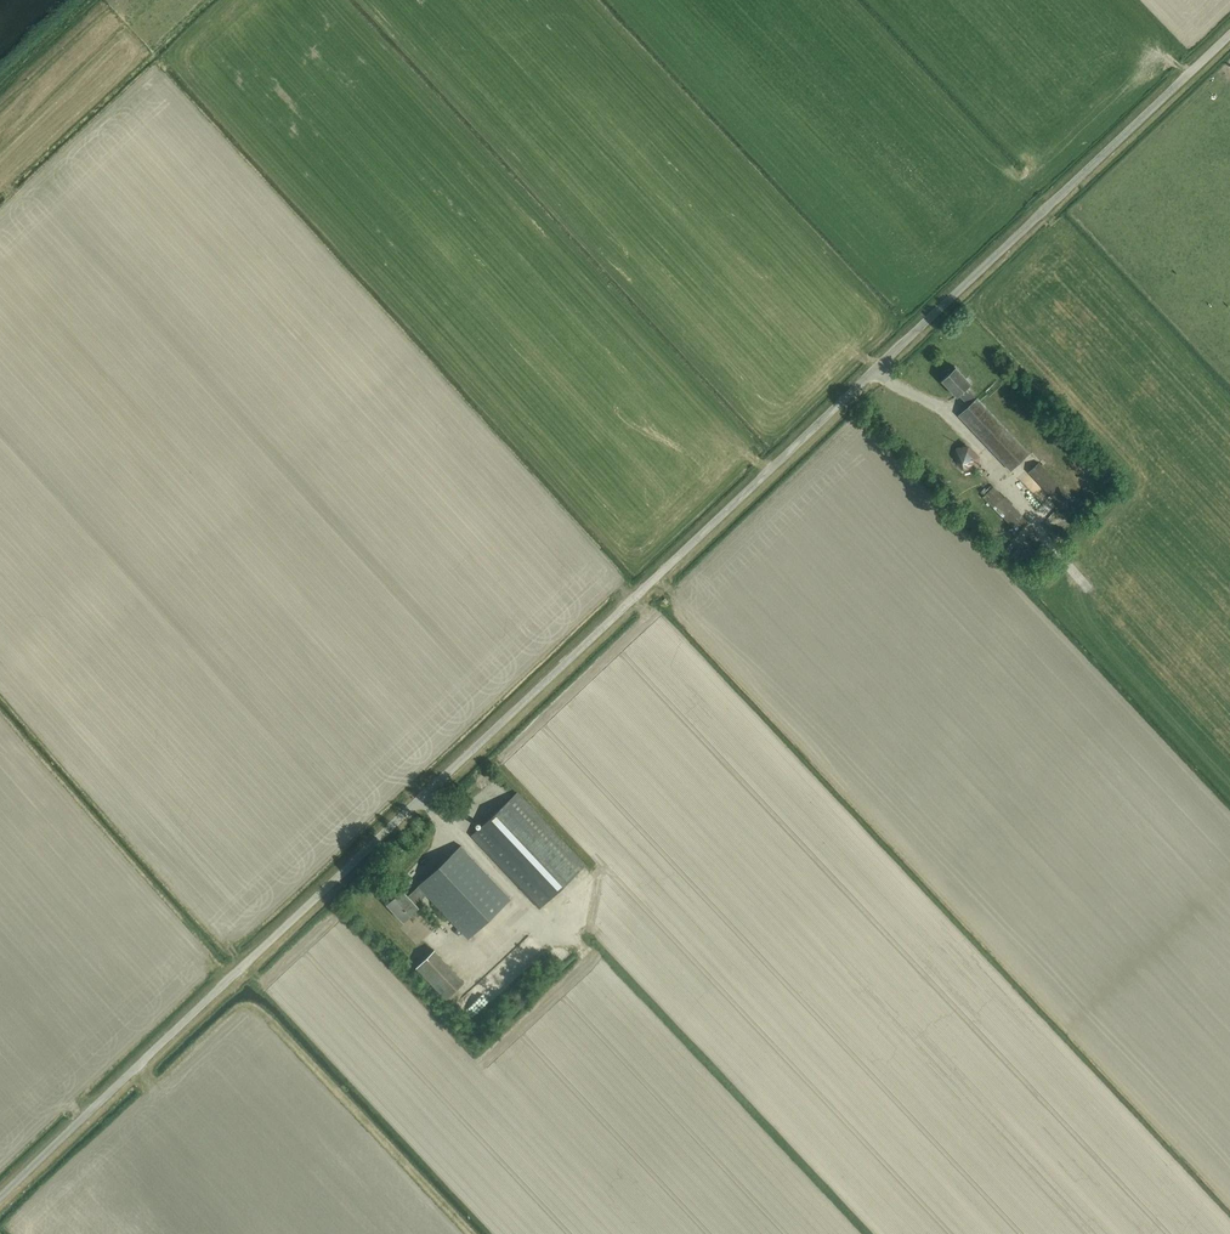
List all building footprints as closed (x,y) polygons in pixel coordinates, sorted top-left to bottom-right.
[(970,383),(955,367),(941,380),(956,396),(958,394),(968,405),(958,415),(1010,470),(1029,452),(977,397),(976,398),(966,387),(970,383)] [(954,448),(950,462),(962,473),(977,470),(980,454),(969,442),(954,448)] [(1059,505),(1070,496),(1038,461),(1028,471),(1059,505)] [(412,757),(399,765),(405,776),(418,768),(412,757)] [(472,835),(540,907),(586,864),(517,791),(472,835)] [(408,895),(402,888),(387,903),(403,920),(418,906),(416,903),(427,893),(468,937),(511,897),(461,844),(418,885),(419,885),(408,895)] [(482,947),(461,964),(471,976),(492,960),(482,947)]
